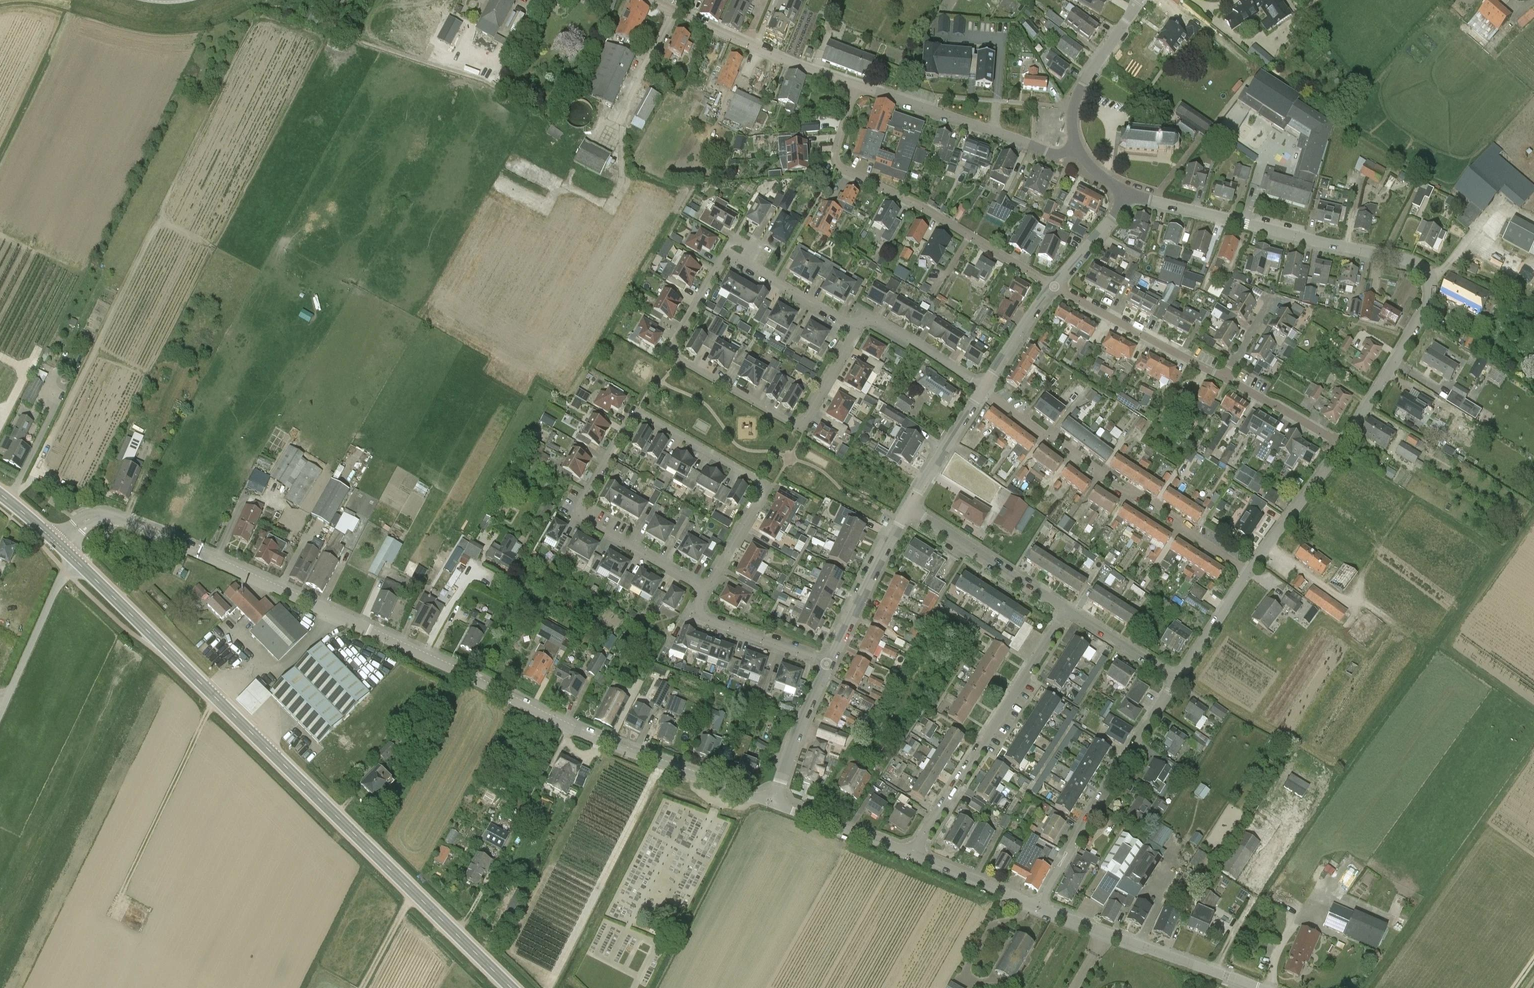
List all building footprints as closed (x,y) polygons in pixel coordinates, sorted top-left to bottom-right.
[(475,29),(494,39),(500,29),(499,29),(515,0),(491,0),(481,19),(475,29)] [(594,7),(595,4),(612,11),(618,0),(579,0),(594,7)] [(718,22),(728,0),(706,0),(700,15),(718,22)] [(738,32),(752,0),(733,0),(722,25),(738,32)] [(788,23),(794,25),(802,4),(792,0),(789,0),(781,20),(774,17),(768,31),(782,36),(788,23)] [(1077,1),(1098,15),(1107,1),(1105,0),(1078,0),(1077,1)] [(1248,3),(1247,1),(1232,10),(1234,13),(1224,20),(1231,30),(1241,23),(1242,24),(1243,24),(1244,25),(1246,26),(1248,26),(1249,25),(1250,23),(1250,21),(1249,20),(1256,14),(1254,11),(1261,7),(1274,27),(1291,16),(1280,0),(1252,0),(1248,3)] [(1467,25),(1488,43),(1512,15),(1497,3),(1500,0),(1489,0),(1467,25)] [(631,1),(615,35),(634,44),(649,9),(631,1)] [(1065,24),(1078,34),(1082,29),(1080,28),(1082,25),(1080,23),(1085,17),(1069,5),(1064,11),(1071,16),(1065,24)] [(1034,12),(1028,8),(1023,15),(1028,19),(1034,12)] [(1533,19),(1533,9),(1533,8),(1518,22),(1524,29),(1533,19)] [(310,11),(304,22),(311,27),(318,16),(310,11)] [(1063,22),(1049,12),(1045,18),(1059,28),(1063,22)] [(1078,34),(1088,41),(1099,27),(1085,17),(1080,23),(1082,25),(1080,28),(1082,29),(1078,34)] [(939,18),(937,34),(948,35),(949,19),(939,18)] [(964,20),(954,19),(953,35),(963,36),(964,20)] [(1059,45),(1057,48),(1074,61),(1082,50),(1066,38),(1067,36),(1048,23),(1044,28),(1052,39),(1054,37),(1057,39),(1055,42),(1059,45)] [(1173,55),(1183,41),(1186,43),(1193,33),(1196,36),(1200,30),(1189,23),(1185,29),(1188,31),(1185,36),(1168,24),(1155,42),(1156,43),(1152,47),(1160,52),(1163,48),(1173,55)] [(681,57),(684,52),(688,54),(692,46),(687,44),(690,38),(676,31),(671,42),(668,41),(664,50),(665,51),(662,59),(661,58),(658,64),(668,68),(671,63),(668,61),(672,53),(681,57)] [(829,43),(822,61),(867,78),(874,59),(829,43)] [(635,57),(606,44),(583,93),(612,106),(635,57)] [(1266,70),(1273,61),(1254,46),(1247,54),(1266,70)] [(940,48),(924,47),(922,77),(938,78),(938,77),(968,80),(968,78),(976,78),(975,86),(991,87),(994,55),(978,54),(977,59),(970,58),(971,52),(940,49),(940,48)] [(1045,63),(1051,68),(1048,72),(1061,80),(1068,69),(1057,61),(1060,57),(1051,51),(1045,59),(1047,61),(1045,63)] [(729,91),(737,74),(736,74),(742,60),(731,55),(725,68),(717,65),(707,87),(715,90),(717,86),(729,91)] [(1028,80),(1024,80),(1023,89),(1046,91),(1047,81),(1036,81),(1037,70),(1029,70),(1028,80)] [(778,101),(787,103),(797,75),(788,72),(778,101)] [(1286,126),(1300,135),(1296,150),(1301,151),(1292,181),(1272,175),(1273,170),(1266,168),(1260,189),(1266,191),(1265,195),(1305,207),(1331,126),(1296,102),(1299,98),(1260,73),(1249,91),(1244,89),(1237,100),(1283,130),(1286,126)] [(805,77),(797,75),(787,103),(785,111),(793,114),(796,106),(805,77)] [(642,131),(646,123),(660,97),(648,89),(634,117),(630,124),(642,131)] [(702,104),(706,106),(700,118),(705,121),(712,108),(707,104),(710,99),(705,97),(702,104)] [(871,105),(870,97),(859,100),(861,107),(871,105)] [(576,129),(578,129),(581,129),(583,129),(585,128),(586,127),(587,126),(589,125),(590,124),(591,123),(591,122),(592,120),(593,118),(593,117),(593,114),(593,112),(593,110),(592,108),(591,107),(589,105),(588,103),(585,102),(583,101),(581,100),(579,100),(577,100),(575,101),(574,101),(572,102),(570,103),(569,104),(568,105),(567,107),(566,108),(565,110),(564,112),(564,113),(564,115),(564,117),(565,118),(565,120),(566,121),(567,123),(568,124),(568,125),(570,126),(572,127),(573,128),(576,129)] [(777,104),(766,101),(763,111),(765,111),(764,112),(773,115),(777,104)] [(859,158),(874,164),(879,151),(884,134),(888,124),(894,107),(877,101),(866,132),(862,131),(853,156),(859,158)] [(1176,117),(1180,120),(1174,129),(1177,131),(1175,134),(1174,133),(1172,136),(1167,136),(1168,133),(1166,133),(1166,136),(1159,135),(1159,132),(1127,128),(1120,131),(1121,135),(1120,143),(1118,148),(1124,152),(1157,154),(1157,151),(1164,152),(1164,154),(1166,154),(1166,152),(1172,153),(1172,155),(1174,154),(1173,151),(1176,149),(1179,150),(1180,148),(1177,147),(1178,142),(1180,142),(1180,141),(1184,135),(1193,141),(1198,134),(1204,138),(1212,126),(1181,105),(1175,114),(1176,117)] [(1235,128),(1241,128),(1241,117),(1242,117),(1242,109),(1225,109),(1225,130),(1235,129),(1235,128)] [(879,151),(874,164),(883,166),(880,174),(904,182),(923,126),(894,116),(891,125),(888,124),(884,134),(900,140),(895,156),(879,151)] [(803,123),(804,133),(819,132),(818,122),(803,123)] [(561,139),(564,131),(551,126),(548,134),(561,139)] [(936,160),(944,163),(948,152),(952,153),(955,141),(949,140),(950,135),(938,131),(933,147),(940,149),(936,160)] [(791,138),(777,138),(779,158),(787,158),(807,156),(806,143),(791,144),(791,138)] [(967,162),(965,169),(970,171),(979,145),(967,141),(962,154),(963,154),(961,160),(967,162)] [(611,157),(583,143),(573,162),(600,177),(611,157)] [(1474,224),(1484,211),(1500,193),(1520,210),(1533,194),(1533,186),(1498,156),(1502,151),(1493,143),(1454,189),(1471,204),(1462,214),(1474,224)] [(979,145),(970,171),(976,173),(978,166),(985,168),(987,167),(991,156),(988,155),(990,149),(979,145)] [(913,163),(922,166),(926,153),(917,150),(913,163)] [(961,153),(954,151),(949,164),(956,166),(961,153)] [(1005,187),(1011,175),(1010,174),(1016,160),(1015,160),(1016,158),(1015,157),(1015,155),(1014,155),(1013,154),(1012,154),(1010,155),(1009,155),(1008,157),(1007,156),(1007,157),(1002,155),(989,179),(1005,187)] [(783,171),(787,171),(788,171),(808,170),(807,156),(787,158),(779,158),(783,171)] [(1383,175),(1385,171),(1367,160),(1366,162),(1359,158),(1358,161),(1354,171),(1360,174),(1359,175),(1378,185),(1383,175)] [(1034,166),(1028,180),(1037,185),(1040,180),(1049,184),(1053,174),(1034,166)] [(1196,192),(1200,179),(1205,180),(1207,173),(1202,171),(1201,170),(1188,166),(1182,188),(1196,192)] [(1233,178),(1238,179),(1242,167),(1236,166),(1233,178)] [(1043,197),(1049,184),(1040,180),(1037,185),(1028,180),(1024,189),(1022,188),(1020,193),(1017,198),(1022,201),(1025,195),(1027,194),(1028,190),(1043,197)] [(1429,186),(1422,183),(1413,205),(1420,208),(1425,197),(1429,199),(1434,189),(1429,187),(1429,186)] [(1215,193),(1213,197),(1232,202),(1237,185),(1231,184),(1230,188),(1217,184),(1216,188),(1215,187),(1214,192),(1215,193)] [(859,193),(847,188),(843,196),(840,195),(834,208),(824,203),(811,230),(829,239),(842,212),(851,216),(854,209),(851,208),(859,193)] [(1073,217),(1077,220),(1080,214),(1083,208),(1088,199),(1090,201),(1093,196),(1084,191),(1084,190),(1081,188),(1080,189),(1078,188),(1068,207),(1076,211),(1073,217)] [(1065,202),(1069,193),(1061,190),(1058,199),(1065,202)] [(787,191),(783,198),(778,208),(786,213),(795,195),(787,191)] [(1005,223),(1011,213),(1001,207),(1005,198),(1007,195),(1002,193),(995,205),(996,205),(993,211),(990,209),(987,215),(1005,223)] [(776,210),(778,208),(783,198),(777,194),(772,202),(767,199),(764,206),(757,201),(746,220),(758,227),(770,207),(776,210)] [(1080,214),(1077,220),(1081,222),(1084,216),(1086,216),(1089,211),(1096,214),(1103,201),(1101,200),(1101,199),(1098,197),(1096,198),(1093,196),(1090,201),(1088,199),(1083,208),(1080,214)] [(1001,207),(1011,213),(1017,215),(1019,211),(1016,210),(1017,207),(1010,204),(1006,198),(1005,198),(1001,207)] [(728,230),(730,228),(733,227),(736,222),(735,219),(736,217),(724,210),(727,206),(716,200),(708,213),(705,211),(699,222),(710,228),(714,222),(728,230)] [(1042,214),(1043,214),(1049,217),(1050,214),(1054,205),(1054,204),(1048,201),(1042,214)] [(1462,204),(1457,201),(1453,209),(1458,212),(1462,204)] [(1341,207),(1319,202),(1315,221),(1337,226),(1341,207)] [(889,228),(894,219),(898,212),(884,204),(873,224),(885,230),(880,239),(889,244),(896,232),(889,228)] [(961,205),(958,210),(964,214),(967,209),(961,205)] [(1057,206),(1054,205),(1050,214),(1049,217),(1050,217),(1048,223),(1061,229),(1065,218),(1054,214),(1057,206)] [(1359,209),(1354,230),(1368,234),(1371,219),(1374,219),(1377,207),(1369,205),(1369,206),(1367,206),(1363,208),(1363,210),(1359,209)] [(696,213),(686,208),(683,213),(693,219),(696,213)] [(780,243),(781,241),(786,243),(799,220),(790,214),(787,221),(781,217),(771,235),(773,236),(772,238),(780,243)] [(1041,219),(1048,223),(1050,217),(1049,217),(1043,214),(1041,219)] [(1134,221),(1132,220),(1128,231),(1130,232),(1129,236),(1137,239),(1136,241),(1143,243),(1149,226),(1147,225),(1149,218),(1137,214),(1134,221)] [(1517,215),(1501,246),(1511,251),(1514,244),(1533,255),(1533,224),(1517,215)] [(1040,241),(1042,236),(1044,231),(1045,229),(1038,226),(1038,225),(1026,218),(1009,245),(1021,252),(1022,252),(1031,257),(1040,241)] [(1078,227),(1081,222),(1077,220),(1071,232),(1083,239),(1086,231),(1078,227)] [(906,239),(918,246),(928,229),(915,222),(906,239)] [(1418,244),(1432,250),(1437,239),(1442,241),(1446,233),(1441,231),(1422,222),(1417,233),(1422,235),(1418,244)] [(1163,244),(1168,245),(1162,261),(1165,261),(1158,281),(1179,288),(1186,265),(1176,262),(1181,249),(1176,247),(1181,231),(1175,229),(1174,227),(1172,227),(1171,227),(1169,227),(1163,244)] [(1048,233),(1044,231),(1042,236),(1046,237),(1038,256),(1052,262),(1052,261),(1060,243),(1065,245),(1069,236),(1059,231),(1057,235),(1049,232),(1048,233)] [(696,253),(699,248),(709,253),(710,251),(712,251),(713,248),(713,246),(716,241),(699,232),(695,240),(690,237),(684,246),(696,253)] [(951,241),(935,232),(920,258),(936,267),(951,241)] [(1210,238),(1198,233),(1192,252),(1204,256),(1210,238)] [(682,240),(672,234),(669,239),(679,245),(682,240)] [(1225,239),(1211,277),(1217,279),(1220,270),(1224,262),(1230,264),(1238,243),(1225,239)] [(789,273),(800,279),(811,261),(805,257),(808,251),(798,245),(791,258),(796,261),(789,273)] [(892,250),(883,245),(879,253),(888,258),(892,250)] [(1108,252),(1118,257),(1123,259),(1125,254),(1111,246),(1108,252)] [(1127,246),(1124,253),(1139,260),(1142,253),(1127,246)] [(1251,274),(1262,277),(1268,251),(1268,249),(1257,246),(1257,248),(1256,248),(1253,258),(1255,259),(1251,274)] [(900,258),(907,262),(912,253),(905,249),(900,258)] [(1115,262),(1118,257),(1108,252),(1107,251),(1101,262),(1107,265),(1110,259),(1115,262)] [(1281,254),(1268,251),(1262,277),(1267,278),(1269,269),(1277,271),(1281,254)] [(674,267),(694,279),(700,269),(694,266),(697,260),(683,252),(679,258),(679,257),(674,267)] [(1191,254),(1184,252),(1182,259),(1188,261),(1191,254)] [(823,276),(830,263),(814,254),(811,261),(800,279),(811,285),(818,273),(823,276)] [(1296,280),(1293,292),(1304,294),(1309,268),(1302,267),(1302,268),(1299,268),(1301,258),(1289,256),(1286,269),(1285,269),(1283,278),(1296,280)] [(653,264),(658,267),(662,260),(657,257),(653,264)] [(985,283),(988,278),(994,268),(980,260),(975,270),(968,266),(962,276),(970,280),(971,278),(978,283),(979,280),(985,283)] [(1335,283),(1327,281),(1330,265),(1315,262),(1311,283),(1326,286),(1326,285),(1334,286),(1335,283)] [(1479,267),(1468,262),(1464,271),(1476,276),(1479,267)] [(822,291),(833,298),(843,279),(837,275),(841,269),(830,263),(823,276),(829,279),(822,291)] [(873,272),(876,266),(871,263),(867,268),(873,272)] [(1124,279),(1130,282),(1135,273),(1138,267),(1132,264),(1124,279)] [(1084,282),(1094,287),(1103,272),(1093,266),(1084,282)] [(666,282),(680,290),(683,285),(689,288),(694,279),(674,267),(666,282)] [(909,274),(898,267),(894,275),(905,281),(909,274)] [(1358,278),(1355,278),(1357,271),(1343,268),(1341,277),(1338,278),(1338,282),(1339,283),(1339,284),(1340,284),(1338,293),(1344,294),(1345,285),(1353,287),(1354,285),(1357,286),(1358,278)] [(1117,269),(1113,277),(1105,293),(1115,298),(1123,282),(1118,279),(1119,278),(1121,277),(1123,273),(1122,272),(1122,271),(1117,269)] [(1094,287),(1105,293),(1113,277),(1103,272),(1094,287)] [(1128,286),(1135,289),(1135,288),(1135,289),(1142,276),(1135,273),(1130,282),(1128,286)] [(1450,274),(1439,296),(1479,316),(1490,294),(1450,274)] [(720,290),(730,296),(738,281),(729,275),(720,290)] [(1246,278),(1237,275),(1235,280),(1244,283),(1246,278)] [(849,282),(843,279),(833,298),(843,304),(849,294),(854,297),(863,282),(853,276),(849,282)] [(1184,276),(1180,287),(1191,292),(1193,285),(1198,287),(1201,280),(1190,276),(1190,278),(1184,276)] [(875,284),(867,299),(881,307),(883,303),(888,306),(894,295),(900,285),(891,279),(885,289),(875,284)] [(1005,301),(996,315),(1009,322),(1018,309),(1017,308),(1022,298),(1023,299),(1030,288),(1016,280),(1009,291),(1014,294),(1008,303),(1005,301)] [(1230,280),(1221,295),(1227,299),(1231,292),(1229,291),(1233,282),(1230,280)] [(747,286),(738,281),(730,296),(739,301),(747,286)] [(931,288),(924,284),(920,291),(927,295),(931,288)] [(1207,293),(1218,299),(1223,290),(1212,284),(1207,293)] [(658,301),(676,311),(681,302),(672,296),(675,291),(664,285),(661,290),(664,292),(658,301)] [(747,286),(739,301),(748,307),(757,291),(747,286)] [(1139,311),(1152,317),(1155,311),(1160,314),(1174,288),(1168,286),(1162,298),(1157,295),(1155,299),(1147,295),(1139,311)] [(1239,299),(1236,304),(1251,313),(1256,304),(1248,299),(1251,293),(1239,286),(1233,296),(1239,299)] [(1127,304),(1139,311),(1147,295),(1135,289),(1135,288),(1135,289),(1127,304)] [(1166,317),(1163,323),(1175,330),(1183,314),(1178,311),(1180,306),(1173,303),(1180,290),(1174,288),(1160,314),(1166,317)] [(1314,298),(1315,291),(1306,289),(1303,302),(1316,305),(1317,299),(1314,298)] [(753,321),(759,324),(765,313),(759,310),(767,296),(757,290),(757,291),(748,307),(758,312),(753,321)] [(899,298),(894,295),(888,306),(893,309),(891,313),(904,320),(913,305),(900,297),(899,298)] [(947,301),(939,295),(936,300),(944,305),(947,301)] [(1400,315),(1385,307),(1382,312),(1373,307),(1375,296),(1365,295),(1360,319),(1378,323),(1380,319),(1393,327),(1396,321),(1398,322),(1401,317),(1399,316),(1400,315)] [(670,321),(676,311),(658,301),(653,311),(650,309),(647,315),(658,321),(661,316),(670,321)] [(1349,315),(1349,317),(1357,320),(1358,317),(1361,303),(1352,301),(1349,315)] [(718,315),(723,307),(718,304),(713,312),(718,315)] [(920,309),(913,305),(904,320),(918,328),(920,325),(925,328),(932,316),(927,313),(929,308),(923,304),(920,309)] [(1217,305),(1214,309),(1222,315),(1221,316),(1234,323),(1237,317),(1245,322),(1251,313),(1236,304),(1231,313),(1217,305)] [(778,306),(777,305),(770,316),(765,313),(759,324),(764,327),(765,326),(775,331),(786,311),(783,309),(783,307),(780,305),(778,306)] [(973,318),(980,324),(991,311),(985,306),(973,318)] [(1054,318),(1066,325),(1073,313),(1061,306),(1054,318)] [(1196,321),(1201,324),(1207,313),(1201,310),(1198,316),(1185,309),(1183,314),(1175,330),(1188,336),(1196,321)] [(1279,309),(1273,318),(1292,329),(1301,316),(1291,310),(1288,314),(1279,309)] [(721,316),(728,320),(731,314),(724,310),(721,316)] [(775,331),(784,336),(780,343),(786,346),(795,330),(790,327),(796,316),(795,315),(794,314),(791,312),(790,312),(786,311),(775,331)] [(1073,313),(1066,325),(1072,329),(1078,332),(1085,320),(1073,313)] [(740,319),(734,315),(730,323),(736,326),(740,319)] [(951,328),(932,316),(925,328),(930,331),(928,334),(941,343),(951,328)] [(1224,323),(1219,332),(1233,341),(1239,332),(1231,327),(1234,323),(1221,316),(1219,320),(1224,323)] [(686,350),(696,356),(703,345),(708,347),(714,337),(723,322),(716,318),(705,338),(696,333),(686,350)] [(1277,332),(1273,338),(1283,344),(1284,343),(1292,329),(1273,318),(1268,327),(1277,332)] [(74,329),(78,322),(72,319),(68,326),(74,329)] [(642,332),(638,339),(654,349),(661,337),(651,331),(654,326),(643,319),(637,329),(642,332)] [(1085,320),(1078,332),(1090,339),(1097,327),(1085,320)] [(800,340),(809,346),(819,329),(816,327),(816,325),(813,323),(811,325),(809,324),(803,335),(797,332),(791,343),(797,346),(800,340)] [(964,336),(951,328),(941,343),(954,351),(956,348),(961,351),(968,340),(963,337),(964,336)] [(822,331),(819,329),(809,346),(819,351),(816,357),(821,360),(827,349),(822,346),(828,335),(827,334),(827,331),(824,330),(822,331)] [(1339,332),(1333,329),(1330,334),(1335,338),(1339,332)] [(1005,340),(1008,334),(1002,331),(999,336),(1005,340)] [(1228,350),(1233,341),(1219,332),(1213,341),(1201,334),(1196,341),(1212,351),(1216,343),(1228,350)] [(1105,353),(1114,357),(1122,341),(1109,334),(1102,347),(1107,350),(1105,353)] [(1065,345),(1068,347),(1075,337),(1071,335),(1065,345)] [(720,340),(714,337),(708,347),(713,350),(708,360),(717,365),(727,348),(718,342),(720,340)] [(978,366),(987,351),(974,343),(976,340),(970,337),(968,340),(961,351),(966,354),(964,358),(978,366)] [(1075,337),(1068,347),(1072,350),(1079,339),(1075,337)] [(1262,337),(1256,347),(1271,356),(1277,346),(1280,349),(1282,346),(1283,344),(1273,338),(1270,342),(1262,337)] [(1045,340),(1041,338),(1038,342),(1035,348),(1047,355),(1050,350),(1042,346),(1045,342),(1045,340)] [(1346,338),(1343,343),(1350,347),(1353,342),(1346,338)] [(1366,348),(1361,355),(1373,362),(1381,349),(1366,340),(1363,346),(1366,348)] [(863,351),(862,353),(871,359),(868,364),(880,370),(883,365),(878,362),(885,350),(869,341),(866,346),(864,347),(863,349),(863,351)] [(1135,348),(1122,341),(1114,357),(1119,360),(1121,357),(1129,361),(1135,348)] [(1083,349),(1089,352),(1092,346),(1087,343),(1083,349)] [(1346,353),(1350,347),(1343,343),(1340,349),(1346,353)] [(1447,351),(1434,343),(1431,349),(1430,349),(1422,362),(1444,376),(1443,377),(1449,381),(1458,366),(1443,357),(1447,351)] [(737,364),(744,354),(747,348),(741,345),(737,353),(727,348),(717,365),(727,371),(732,362),(737,364)] [(784,348),(779,345),(776,351),(781,354),(784,348)] [(1028,346),(1021,358),(1032,365),(1040,353),(1028,346)] [(1275,359),(1271,356),(1256,347),(1251,355),(1259,360),(1252,373),(1258,377),(1263,369),(1266,372),(1269,367),(1270,367),(1275,359)] [(783,355),(791,359),(794,354),(786,349),(783,355)] [(904,358),(907,353),(899,349),(896,354),(904,358)] [(749,357),(744,354),(737,364),(743,367),(737,377),(747,382),(757,365),(747,359),(749,357)] [(1148,375),(1153,378),(1162,362),(1149,355),(1146,360),(1141,358),(1136,368),(1144,372),(1145,369),(1150,371),(1148,375)] [(1365,374),(1373,362),(1361,355),(1357,361),(1354,359),(1350,365),(1365,374)] [(1481,378),(1488,359),(1479,356),(1472,375),(1481,378)] [(1013,370),(1024,377),(1025,377),(1029,379),(1029,380),(1034,383),(1036,379),(1032,376),(1036,369),(1031,366),(1032,365),(1021,358),(1013,370)] [(1098,373),(1099,371),(1102,365),(1104,363),(1098,360),(1092,370),(1098,373)] [(1175,369),(1162,362),(1153,378),(1159,381),(1161,377),(1175,384),(1180,374),(1174,371),(1175,369)] [(856,363),(850,374),(866,383),(872,373),(877,376),(880,370),(868,364),(865,369),(856,363)] [(767,381),(773,370),(768,367),(766,370),(757,365),(747,382),(757,388),(762,378),(767,381)] [(795,371),(802,375),(805,369),(798,365),(795,371)] [(1102,365),(1099,371),(1105,374),(1108,368),(1102,365)] [(1108,368),(1105,374),(1111,377),(1114,371),(1108,368)] [(926,369),(917,384),(949,405),(957,393),(944,385),(946,382),(926,369)] [(772,400),(776,402),(783,390),(786,385),(776,379),(779,374),(773,370),(767,381),(772,384),(766,396),(767,397),(767,398),(770,400),(772,400)] [(1017,389),(1024,377),(1013,370),(1006,382),(1017,389)] [(853,390),(850,395),(862,402),(865,397),(860,394),(866,383),(850,374),(843,385),(853,390)] [(1116,384),(1123,387),(1127,378),(1121,375),(1116,384)] [(32,407),(44,384),(33,379),(21,402),(32,407)] [(789,379),(786,385),(783,390),(788,393),(781,405),(782,406),(783,407),(786,409),(787,409),(792,411),(802,394),(791,388),(794,383),(789,379)] [(1218,391),(1203,384),(1195,401),(1198,402),(1194,409),(1211,417),(1219,405),(1213,402),(1218,391)] [(1312,384),(1308,389),(1319,396),(1323,390),(1312,384)] [(1139,392),(1145,395),(1148,388),(1143,385),(1139,392)] [(1481,411),(1465,400),(1469,393),(1456,386),(1446,401),(1476,420),(1481,411)] [(588,403),(593,395),(580,388),(576,396),(588,403)] [(1154,391),(1148,388),(1145,395),(1143,400),(1148,403),(1154,391)] [(1316,401),(1319,396),(1308,389),(1305,395),(1316,401)] [(1335,397),(1331,403),(1343,411),(1351,398),(1336,389),(1332,394),(1335,397)] [(1099,404),(1102,394),(1091,390),(1087,399),(1099,404)] [(605,412),(608,407),(618,412),(619,409),(621,409),(622,406),(622,405),(625,400),(608,391),(605,396),(600,393),(593,405),(605,412)] [(1434,402),(1421,395),(1418,400),(1405,393),(1400,401),(1402,402),(1398,408),(1399,408),(1395,415),(1403,420),(1408,413),(1420,421),(1428,407),(1430,408),(1434,402)] [(1127,407),(1132,401),(1121,394),(1116,400),(1127,407)] [(1219,422),(1222,424),(1238,400),(1229,394),(1220,408),(1226,411),(1219,422)] [(838,395),(831,406),(848,415),(854,404),(859,407),(862,402),(850,395),(847,400),(838,395)] [(906,415),(914,403),(902,396),(895,407),(906,415)] [(1055,404),(1045,396),(1035,411),(1044,418),(1055,404)] [(876,403),(865,397),(862,402),(873,408),(876,403)] [(575,400),(571,407),(578,410),(582,403),(575,400)] [(1249,407),(1238,400),(1222,424),(1227,428),(1231,422),(1236,426),(1249,407)] [(1335,424),(1343,411),(1331,403),(1327,410),(1324,408),(1320,414),(1335,424)] [(1064,411),(1055,404),(1044,418),(1053,425),(1064,411)] [(884,405),(879,413),(901,426),(906,419),(884,405)] [(835,422),(832,427),(844,434),(847,429),(842,426),(848,415),(831,406),(825,416),(835,422)] [(592,417),(586,427),(603,437),(609,427),(600,422),(603,417),(592,410),(589,416),(592,417)] [(984,420),(980,424),(984,427),(986,429),(990,424),(995,428),(1003,418),(992,410),(984,420)] [(1076,410),(1060,430),(1071,438),(1079,428),(1074,424),(1078,420),(1075,418),(1079,413),(1076,410)] [(1249,432),(1257,436),(1268,418),(1257,412),(1251,422),(1246,420),(1238,432),(1246,437),(1249,432)] [(1183,429),(1192,434),(1200,421),(1192,415),(1183,429)] [(21,468),(31,449),(22,444),(33,422),(21,416),(10,438),(13,439),(3,459),(21,468)] [(556,421),(550,418),(547,424),(553,427),(556,421)] [(1003,418),(995,428),(1006,437),(1014,426),(1003,418)] [(1099,418),(1095,424),(1094,423),(1090,429),(1094,433),(1099,427),(1098,427),(1103,420),(1099,418)] [(1263,462),(1269,451),(1277,438),(1272,435),(1278,424),(1268,418),(1257,436),(1265,441),(1256,457),(1263,462)] [(1361,434),(1386,449),(1396,434),(1371,418),(1361,434)] [(1141,419),(1135,427),(1141,431),(1147,422),(1141,419)] [(1105,429),(1110,432),(1115,426),(1110,422),(1105,429)] [(873,427),(867,424),(863,431),(869,434),(873,427)] [(1223,425),(1218,432),(1223,436),(1228,428),(1223,425)] [(1006,444),(1014,450),(1025,435),(1014,426),(1006,437),(1003,441),(999,446),(1002,449),(1006,444)] [(603,437),(586,427),(581,436),(578,435),(575,440),(586,446),(589,441),(598,446),(603,437)] [(841,439),(844,434),(832,427),(829,432),(819,427),(813,439),(829,448),(836,436),(841,439)] [(638,457),(643,460),(650,449),(645,446),(651,434),(650,433),(649,431),(646,430),(645,430),(641,428),(639,431),(638,431),(636,434),(637,436),(631,445),(641,451),(638,457)] [(894,440),(896,441),(899,443),(916,453),(923,442),(901,428),(894,440)] [(1079,428),(1071,438),(1083,447),(1090,437),(1079,428)] [(1114,428),(1110,434),(1117,440),(1122,434),(1115,428),(1114,428)] [(1290,456),(1291,454),(1290,454),(1299,439),(1300,439),(1301,438),(1289,431),(1283,441),(1277,438),(1269,451),(1277,456),(1281,451),(1290,456)] [(1104,441),(1109,435),(1105,432),(1101,438),(1104,441)] [(128,499),(140,470),(131,466),(143,437),(134,433),(110,492),(128,499)] [(545,447),(557,454),(558,451),(549,446),(555,436),(552,434),(545,447)] [(1012,452),(1019,457),(1021,455),(1025,457),(1036,443),(1025,435),(1014,450),(1012,452)] [(1109,435),(1104,441),(1108,444),(1113,437),(1109,435)] [(1419,441),(1411,435),(1407,442),(1416,447),(1416,446),(1424,451),(1427,446),(1419,441)] [(656,437),(650,449),(643,460),(644,460),(647,455),(657,460),(654,466),(659,469),(666,458),(660,455),(667,443),(665,442),(665,440),(662,439),(661,439),(656,437)] [(1090,437),(1083,447),(1094,455),(1101,445),(1090,437)] [(995,444),(999,446),(1003,441),(999,438),(995,444)] [(1290,454),(1291,454),(1309,465),(1318,450),(1300,439),(1299,439),(1290,454)] [(536,453),(540,446),(532,441),(527,448),(536,453)] [(573,450),(567,460),(584,470),(590,460),(581,455),(584,450),(573,443),(570,449),(573,450)] [(899,443),(892,455),(909,465),(916,453),(899,443)] [(1397,453),(1414,464),(1421,454),(1403,443),(1397,453)] [(1101,445),(1094,455),(1105,464),(1113,453),(1101,445)] [(303,455),(290,446),(271,477),(291,490),(285,499),(299,508),(322,472),(301,459),(303,455)] [(874,452),(885,458),(888,453),(878,447),(874,452)] [(1034,477),(1035,477),(1039,472),(1042,468),(1052,455),(1041,447),(1032,460),(1037,464),(1030,474),(1034,477)] [(1234,452),(1228,449),(1221,459),(1227,463),(1234,452)] [(842,460),(846,454),(839,450),(836,457),(842,460)] [(1197,454),(1191,450),(1185,460),(1191,463),(1197,454)] [(671,461),(666,458),(659,469),(665,472),(666,469),(676,474),(686,457),(676,451),(671,461)] [(549,457),(543,453),(538,462),(545,466),(549,457)] [(1021,463),(1025,457),(1021,455),(1019,457),(1017,460),(1021,463)] [(1042,468),(1053,475),(1062,463),(1052,455),(1042,468)] [(1117,456),(1110,467),(1121,475),(1128,464),(1117,456)] [(686,457),(676,474),(672,481),(687,489),(695,475),(690,472),(695,462),(686,457)] [(981,457),(976,464),(982,468),(987,461),(981,457)] [(133,463),(142,468),(145,464),(136,459),(133,463)] [(584,470),(567,460),(562,469),(559,468),(556,473),(567,479),(570,474),(579,479),(584,470)] [(1128,464),(1121,475),(1133,482),(1140,471),(1128,464)] [(1193,478),(1198,467),(1192,465),(1188,476),(1193,478)] [(1060,478),(1071,486),(1079,476),(1068,467),(1060,478)] [(700,478),(695,475),(687,489),(692,492),(696,486),(705,491),(715,474),(705,468),(700,478)] [(1022,468),(1016,478),(1021,482),(1028,472),(1022,468)] [(1396,473),(1388,468),(1384,474),(1392,479),(1396,473)] [(254,470),(247,488),(262,494),(270,477),(254,470)] [(1140,471),(1133,482),(1145,490),(1152,479),(1140,471)] [(1045,477),(1039,472),(1035,477),(1041,482),(1045,477)] [(1252,480),(1240,472),(1235,480),(1248,488),(1252,480)] [(638,476),(635,474),(630,483),(634,485),(638,476)] [(715,474),(705,491),(715,497),(713,500),(718,503),(725,492),(719,489),(725,479),(715,474)] [(1082,494),(1089,484),(1079,476),(1071,486),(1082,494)] [(640,483),(646,486),(649,480),(644,477),(640,483)] [(1036,479),(1032,484),(1036,488),(1041,482),(1036,479)] [(1152,479),(1145,490),(1156,497),(1163,487),(1152,479)] [(1253,480),(1248,488),(1258,494),(1263,485),(1253,480)] [(311,516),(329,526),(349,491),(331,481),(311,516)] [(419,481),(414,492),(425,497),(430,486),(419,481)] [(609,506),(618,490),(620,486),(614,482),(612,486),(609,484),(599,500),(609,506)] [(725,492),(718,503),(724,506),(727,500),(737,506),(747,489),(743,487),(743,485),(740,483),(738,484),(737,483),(730,495),(725,492)] [(1095,514),(1098,509),(1107,495),(1096,488),(1087,501),(1092,505),(1089,510),(1095,514)] [(628,495),(618,490),(609,506),(610,505),(619,510),(628,495)] [(1168,490),(1161,501),(1173,508),(1180,497),(1168,490)] [(1274,506),(1278,499),(1273,496),(1275,493),(1270,490),(1264,500),(1274,506)] [(630,491),(628,495),(619,510),(628,516),(637,500),(634,498),(636,495),(630,491)] [(653,507),(661,494),(655,491),(647,504),(653,507)] [(774,504),(775,504),(795,516),(800,506),(804,508),(808,501),(798,496),(794,502),(779,494),(774,504)] [(1110,516),(1119,503),(1107,495),(1098,509),(1110,516)] [(1215,496),(1207,509),(1211,511),(1218,499),(1215,496)] [(1250,501),(1252,502),(1263,510),(1267,505),(1253,496),(1250,501)] [(963,518),(979,528),(990,511),(974,501),(971,504),(959,497),(951,509),(964,517),(963,518)] [(1180,497),(1173,508),(1185,516),(1192,505),(1180,497)] [(1034,511),(1012,498),(1004,511),(1002,510),(994,524),(1011,534),(1014,529),(1021,533),(1034,511)] [(637,500),(628,516),(638,521),(647,506),(637,500)] [(1260,515),(1263,510),(1252,502),(1249,508),(1248,508),(1234,529),(1248,539),(1262,517),(1260,515)] [(546,526),(555,508),(546,503),(537,521),(546,526)] [(775,504),(769,514),(789,525),(795,516),(775,504)] [(240,524),(234,537),(247,543),(261,512),(246,505),(238,523),(240,524)] [(1192,505),(1185,516),(1197,523),(1204,513),(1192,505)] [(1124,507),(1117,517),(1129,525),(1136,514),(1124,507)] [(652,538),(654,540),(664,524),(654,518),(657,512),(653,510),(646,521),(651,523),(645,534),(647,536),(647,537),(650,539),(652,538)] [(845,510),(842,517),(848,519),(843,529),(863,539),(865,535),(863,534),(866,528),(854,522),(857,516),(845,510)] [(1092,512),(1089,518),(1094,521),(1098,516),(1092,512)] [(764,523),(779,532),(784,535),(789,525),(769,514),(764,523)] [(1129,525),(1140,532),(1147,522),(1136,514),(1129,525)] [(673,529),(664,524),(654,540),(657,541),(657,543),(660,545),(661,544),(664,545),(670,534),(675,537),(686,519),(681,516),(673,529)] [(820,519),(815,516),(812,523),(817,526),(820,519)] [(1057,526),(1062,530),(1070,520),(1065,516),(1057,526)] [(1264,535),(1274,521),(1267,516),(1257,531),(1264,535)] [(1089,518),(1085,524),(1090,527),(1094,521),(1089,518)] [(726,519),(722,525),(728,529),(732,522),(726,519)] [(1075,524),(1070,520),(1062,530),(1068,534),(1075,524)] [(559,553),(566,541),(560,538),(566,528),(563,527),(563,525),(560,524),(559,524),(554,522),(545,538),(557,545),(553,550),(559,553)] [(1140,532),(1152,540),(1159,529),(1147,522),(1140,532)] [(774,542),(779,532),(764,523),(758,533),(774,542)] [(1052,527),(1046,523),(1044,526),(1049,531),(1052,527)] [(684,557),(687,559),(696,542),(687,537),(693,527),(687,524),(678,539),(684,542),(677,553),(680,555),(680,556),(683,558),(684,557)] [(1113,532),(1107,528),(1103,535),(1108,539),(1113,532)] [(839,538),(856,547),(859,541),(862,542),(863,539),(843,529),(841,533),(839,538)] [(1159,529),(1152,540),(1164,547),(1171,537),(1169,535),(1159,529)] [(339,562),(337,561),(344,548),(340,545),(344,536),(335,531),(322,554),(306,584),(322,593),(339,562)] [(571,544),(566,541),(559,553),(564,556),(567,551),(578,557),(587,540),(576,534),(571,544)] [(266,541),(265,541),(255,559),(268,566),(270,562),(281,568),(287,557),(282,554),(287,545),(269,535),(266,541)] [(521,547),(516,543),(516,542),(506,536),(500,547),(495,544),(487,556),(508,569),(521,547)] [(1061,540),(1067,544),(1070,540),(1064,536),(1061,540)] [(693,563),(694,563),(697,564),(703,553),(712,558),(721,543),(712,538),(710,542),(700,537),(696,542),(687,559),(689,560),(690,562),(693,563)] [(804,546),(807,540),(801,537),(797,542),(804,546)] [(368,573),(377,578),(396,543),(387,538),(368,573)] [(827,541),(825,545),(854,558),(856,554),(853,553),(856,547),(839,538),(836,545),(827,541)] [(588,574),(590,571),(597,559),(592,556),(598,547),(587,540),(578,557),(588,563),(583,571),(588,574)] [(1076,544),(1070,540),(1067,544),(1064,550),(1070,554),(1073,549),(1077,551),(1080,547),(1076,544)] [(1177,540),(1160,567),(1167,571),(1177,556),(1181,559),(1188,548),(1177,540)] [(9,563),(16,546),(2,541),(0,547),(0,560),(9,563)] [(484,548),(471,541),(463,555),(476,562),(484,548)] [(903,560),(928,575),(921,587),(939,598),(946,586),(936,579),(946,562),(914,542),(914,543),(915,544),(905,560),(904,559),(903,560)] [(751,545),(746,555),(761,564),(767,554),(751,545)] [(852,562),(854,558),(825,545),(823,549),(832,553),(829,559),(847,567),(849,561),(852,562)] [(302,553),(289,577),(303,584),(319,552),(306,546),(303,553),(302,553)] [(1320,577),(1328,566),(1330,563),(1316,553),(1315,555),(1303,546),(1294,558),(1320,577)] [(799,555),(784,547),(781,551),(796,560),(799,555)] [(457,548),(444,569),(451,573),(464,552),(457,548)] [(1181,559),(1193,566),(1200,555),(1188,548),(1181,559)] [(1026,561),(1036,568),(1044,555),(1034,549),(1026,561)] [(1115,551),(1112,549),(1105,560),(1108,562),(1115,551)] [(1154,563),(1161,552),(1157,549),(1154,555),(1151,553),(1148,558),(1154,563)] [(602,562),(597,559),(590,571),(596,574),(599,569),(609,575),(618,559),(608,552),(602,562)] [(746,555),(740,564),(756,573),(761,564),(746,555)] [(1036,568),(1047,574),(1050,568),(1055,562),(1045,555),(1044,555),(1036,568)] [(1200,555),(1193,566),(1205,574),(1212,563),(1200,555)] [(606,580),(622,589),(629,577),(624,574),(629,565),(618,559),(609,575),(606,580)] [(1050,568),(1047,574),(1057,581),(1065,569),(1055,562),(1050,568)] [(1331,584),(1346,592),(1357,570),(1343,562),(1331,584)] [(1212,563),(1205,574),(1216,581),(1223,570),(1212,563)] [(760,576),(756,573),(740,564),(735,574),(755,586),(760,576)] [(412,578),(421,583),(427,570),(418,566),(412,578)] [(820,577),(841,586),(842,583),(840,581),(843,575),(825,567),(822,573),(820,577)] [(183,571),(177,568),(174,574),(180,577),(183,571)] [(1065,569),(1057,581),(1068,588),(1075,576),(1065,569)] [(634,580),(629,577),(622,589),(627,592),(630,587),(641,593),(650,577),(639,571),(634,580)] [(1113,571),(1110,575),(1116,579),(1119,575),(1113,571)] [(955,588),(966,596),(975,581),(964,574),(965,574),(964,574),(961,578),(958,583),(955,588)] [(1125,579),(1119,575),(1116,579),(1122,584),(1125,579)] [(1079,595),(1087,583),(1075,576),(1068,588),(1079,595)] [(1292,585),(1298,590),(1304,581),(1298,576),(1292,585)] [(648,604),(653,607),(660,596),(655,593),(661,583),(650,577),(641,593),(651,599),(648,604)] [(816,586),(834,595),(836,589),(839,590),(841,586),(820,577),(819,581),(816,586)] [(231,589),(220,578),(212,586),(216,590),(209,598),(212,601),(208,605),(222,620),(228,613),(230,615),(237,608),(256,627),(251,633),(279,662),(307,633),(279,605),(275,609),(265,599),(259,604),(244,588),(241,591),(235,584),(231,589)] [(780,578),(777,584),(783,588),(785,586),(783,585),(785,581),(780,578)] [(386,579),(381,591),(380,591),(371,613),(388,620),(397,599),(397,598),(402,586),(386,579)] [(894,579),(888,590),(907,599),(912,588),(894,579)] [(975,581),(966,596),(977,602),(986,588),(975,581)] [(193,591),(197,595),(203,589),(198,585),(193,591)] [(774,592),(780,595),(783,589),(778,586),(774,592)] [(811,596),(831,606),(833,602),(831,601),(834,595),(816,586),(813,592),(811,596)] [(1130,590),(1136,594),(1139,590),(1133,586),(1130,590)] [(1206,593),(1195,586),(1189,595),(1200,602),(1206,593)] [(1313,587),(1305,598),(1339,622),(1347,611),(1313,587)] [(977,602),(987,609),(997,595),(986,588),(977,602)] [(1087,600),(1098,607),(1106,595),(1095,588),(1087,600)] [(660,596),(653,607),(659,610),(662,605),(673,612),(679,603),(680,602),(682,600),(681,598),(683,596),(671,589),(665,599),(660,596)] [(745,606),(751,596),(739,590),(736,595),(726,589),(719,601),(736,611),(740,603),(745,606)] [(888,590),(883,601),(897,608),(900,602),(904,604),(907,599),(888,590)] [(1145,594),(1139,590),(1136,594),(1142,598),(1145,594)] [(411,626),(420,631),(432,610),(431,609),(436,600),(429,596),(429,597),(424,594),(415,611),(418,613),(411,626)] [(1265,599),(1251,619),(1267,630),(1285,606),(1293,611),(1299,603),(1288,594),(1278,608),(1265,599)] [(925,607),(931,611),(939,598),(933,595),(925,607)] [(987,609),(998,616),(1008,602),(997,595),(987,609)] [(1098,607),(1108,614),(1116,601),(1106,595),(1098,607)] [(806,606),(824,615),(827,609),(829,610),(831,606),(811,596),(806,606)] [(1185,602),(1199,611),(1203,605),(1189,596),(1185,602)] [(883,601),(878,611),(892,618),(897,608),(883,601)] [(944,606),(951,611),(954,606),(947,601),(944,606)] [(1116,601),(1108,614),(1118,620),(1123,613),(1126,608),(1116,601)] [(798,602),(793,612),(800,615),(802,616),(822,626),(824,622),(821,620),(824,615),(806,606),(798,602)] [(1001,624),(1006,627),(1018,609),(1008,602),(998,616),(1004,620),(1001,624)] [(927,618),(931,611),(925,607),(921,614),(927,618)] [(1137,615),(1126,608),(1123,613),(1118,620),(1129,627),(1137,615)] [(1014,626),(1020,630),(1021,628),(1024,623),(1029,615),(1018,609),(1006,627),(1011,631),(1014,626)] [(428,636),(440,614),(432,610),(420,631),(428,636)] [(469,616),(475,620),(479,614),(472,610),(469,616)] [(958,615),(966,620),(969,615),(961,610),(958,615)] [(627,617),(633,621),(637,614),(631,611),(627,617)] [(886,629),(892,618),(878,611),(872,622),(886,629)] [(969,615),(966,620),(973,624),(976,619),(969,615)] [(820,630),(822,626),(802,616),(797,626),(815,634),(818,628),(820,630)] [(917,620),(913,627),(919,631),(923,623),(917,620)] [(487,629),(484,627),(474,621),(470,629),(460,647),(474,654),(484,637),(483,636),(487,629)] [(536,635),(547,641),(560,649),(566,652),(575,635),(555,623),(553,626),(544,621),(536,635)] [(1192,634),(1175,622),(1161,643),(1178,654),(1192,634)] [(1024,623),(1021,628),(1030,634),(1033,629),(1024,623)] [(980,629),(987,633),(990,629),(983,624),(980,629)] [(912,643),(914,639),(919,631),(913,627),(908,635),(906,634),(904,639),(912,643)] [(1018,633),(1027,638),(1030,634),(1021,628),(1020,630),(1018,633)] [(685,656),(687,651),(693,634),(693,633),(683,629),(677,645),(674,644),(670,651),(685,656)] [(990,629),(987,633),(995,638),(998,633),(990,629)] [(864,641),(877,647),(883,636),(869,630),(864,641)] [(1015,638),(1024,643),(1027,638),(1018,633),(1015,638)] [(687,651),(697,655),(703,638),(693,634),(687,651)] [(674,644),(676,640),(671,637),(665,648),(670,651),(674,644)] [(705,663),(707,658),(713,642),(703,638),(697,655),(698,655),(696,660),(705,663)] [(1005,638),(1001,643),(1009,647),(1012,643),(1005,638)] [(1012,642),(1021,648),(1024,643),(1015,638),(1014,639),(1012,642)] [(1067,649),(1082,658),(1089,648),(1074,638),(1067,649)] [(897,639),(894,644),(904,649),(906,643),(897,639)] [(539,686),(552,663),(560,649),(547,641),(543,648),(541,646),(523,677),(539,686)] [(872,658),(877,647),(864,641),(859,651),(872,658)] [(723,645),(713,642),(707,658),(717,662),(723,645)] [(985,657),(998,665),(998,664),(1003,656),(1005,657),(1009,651),(994,642),(985,657)] [(1009,647),(1018,653),(1021,648),(1012,642),(1012,643),(1009,647)] [(269,693),(318,743),(370,693),(320,643),(269,693)] [(725,673),(731,675),(735,663),(729,661),(734,649),(723,645),(717,662),(728,666),(725,673)] [(883,652),(889,655),(892,649),(885,646),(883,652)] [(898,652),(892,649),(889,655),(895,658),(898,652)] [(1067,649),(1060,660),(1075,669),(1082,658),(1067,649)] [(731,675),(747,681),(755,657),(752,656),(751,654),(748,653),(746,654),(745,653),(741,665),(735,663),(731,675)] [(586,672),(596,677),(606,660),(596,654),(586,672)] [(1102,656),(1098,663),(1103,667),(1107,659),(1102,656)] [(759,658),(755,657),(747,681),(757,685),(756,688),(762,690),(767,675),(762,673),(766,661),(765,660),(764,659),(761,658),(759,658)] [(985,657),(975,671),(989,679),(994,671),(996,672),(1000,665),(998,664),(998,665),(985,657)] [(850,670),(863,677),(869,666),(855,659),(850,670)] [(1060,660),(1053,671),(1068,680),(1075,669),(1060,660)] [(1125,690),(1134,674),(1127,669),(1128,667),(1125,665),(1124,667),(1116,662),(1106,678),(1125,690)] [(683,663),(680,671),(690,674),(692,669),(686,666),(686,665),(683,663)] [(1358,667),(1351,663),(1345,672),(1352,676),(1358,667)] [(565,681),(560,690),(575,698),(584,681),(568,673),(570,670),(561,665),(556,676),(565,681)] [(774,684),(785,687),(791,670),(787,668),(787,667),(783,666),(782,666),(781,666),(776,678),(771,676),(764,694),(770,696),(774,684)] [(791,670),(785,687),(783,693),(798,698),(801,692),(796,690),(801,673),(800,673),(799,671),(796,670),(795,671),(791,670)] [(858,688),(863,677),(850,670),(844,681),(858,688)] [(1088,678),(1093,681),(1098,674),(1093,670),(1088,678)] [(975,671),(966,686),(979,694),(985,685),(986,686),(990,680),(989,679),(975,671)] [(1053,671),(1047,681),(1061,691),(1068,680),(1053,671)] [(706,674),(704,682),(710,684),(713,677),(706,674)] [(608,688),(611,682),(601,676),(598,682),(608,688)] [(867,682),(874,685),(877,679),(870,676),(867,682)] [(1084,685),(1089,688),(1093,681),(1088,678),(1084,685)] [(883,683),(877,679),(874,685),(880,689),(883,683)] [(1134,684),(1147,692),(1149,688),(1137,679),(1134,684)] [(662,682),(651,704),(654,705),(660,708),(671,687),(662,682)] [(271,699),(256,684),(237,703),(252,718),(271,699)] [(1131,688),(1144,696),(1147,692),(1134,684),(1131,688)] [(966,686),(957,701),(970,709),(976,700),(977,701),(981,695),(979,694),(966,686)] [(835,698),(848,706),(854,695),(841,688),(835,698)] [(1128,693),(1141,701),(1144,696),(1131,688),(1128,693)] [(610,689),(595,719),(613,728),(629,699),(610,689)] [(882,695),(872,691),(869,696),(879,701),(882,695)] [(1079,692),(1075,699),(1080,703),(1084,695),(1079,692)] [(1046,693),(1039,704),(1054,714),(1061,703),(1046,693)] [(1125,697),(1138,705),(1141,701),(1128,693),(1125,697)] [(681,716),(686,703),(670,697),(665,711),(681,716)] [(835,698),(829,709),(842,716),(848,719),(846,722),(853,725),(856,719),(849,716),(850,714),(845,711),(848,706),(835,698)] [(875,703),(865,698),(861,706),(870,711),(875,703)] [(1123,704),(1118,711),(1133,722),(1141,710),(1124,698),(1121,703),(1123,704)] [(1184,719),(1201,730),(1207,720),(1202,717),(1207,710),(1193,700),(1185,711),(1188,713),(1184,719)] [(972,710),(970,709),(957,701),(947,716),(962,725),(962,724),(961,723),(966,715),(968,716),(972,710)] [(640,733),(654,705),(651,704),(650,703),(647,709),(636,704),(625,724),(633,728),(632,729),(640,733)] [(779,703),(777,709),(792,715),(794,709),(779,703)] [(1032,715),(1047,725),(1054,714),(1039,704),(1032,715)] [(1227,712),(1215,704),(1210,712),(1217,718),(1216,720),(1220,723),(1227,712)] [(837,727),(842,716),(829,709),(823,720),(837,727)] [(1067,717),(1072,721),(1077,713),(1072,710),(1067,717)] [(716,723),(713,730),(718,732),(725,714),(719,712),(719,713),(711,711),(708,720),(716,723)] [(662,726),(657,739),(671,744),(676,730),(670,728),(673,719),(662,715),(659,724),(662,726)] [(1025,726),(1040,735),(1047,725),(1032,715),(1025,726)] [(1106,735),(1123,746),(1133,729),(1108,715),(1102,724),(1110,729),(1106,735)] [(923,718),(919,724),(925,728),(928,722),(923,718)] [(853,725),(859,729),(862,723),(856,719),(853,725)] [(929,722),(925,728),(929,731),(933,724),(929,722)] [(1063,725),(1058,732),(1063,735),(1068,728),(1063,725)] [(816,737),(844,747),(847,736),(820,726),(816,737)] [(1018,737),(1033,746),(1040,735),(1025,726),(1018,737)] [(1073,727),(1068,735),(1073,738),(1078,730),(1073,727)] [(921,734),(925,737),(929,731),(925,728),(921,734)] [(1165,737),(1165,740),(1165,741),(1173,746),(1167,753),(1174,758),(1187,739),(1173,729),(1169,734),(1167,734),(1165,737)] [(944,740),(957,748),(964,738),(951,730),(944,740)] [(1054,739),(1059,742),(1063,735),(1058,732),(1054,739)] [(709,758),(712,750),(718,753),(723,740),(707,734),(706,738),(702,737),(696,754),(709,758)] [(734,762),(739,764),(738,769),(753,774),(757,763),(745,759),(752,739),(742,735),(735,755),(736,756),(734,762)] [(1199,753),(1205,744),(1193,736),(1188,745),(1199,753)] [(1011,748),(1026,757),(1033,746),(1018,737),(1011,748)] [(1281,743),(1273,737),(1268,744),(1276,750),(1281,743)] [(944,740),(938,751),(950,759),(957,748),(944,740)] [(1087,752),(1102,761),(1109,749),(1094,740),(1087,752)] [(755,747),(765,753),(768,747),(758,741),(755,747)] [(823,777),(826,767),(822,766),(825,757),(822,756),(826,744),(816,741),(812,752),(809,751),(799,779),(804,780),(803,783),(810,785),(810,783),(815,784),(818,775),(823,777)] [(1064,741),(1058,749),(1064,752),(1069,744),(1064,741)] [(389,743),(378,754),(386,762),(397,751),(389,743)] [(916,743),(912,749),(916,752),(920,745),(916,743)] [(912,757),(919,762),(922,756),(916,752),(912,749),(906,745),(903,751),(908,755),(912,758),(912,757)] [(1049,746),(1044,753),(1050,757),(1054,749),(1049,746)] [(1004,759),(1019,768),(1026,757),(1011,748),(1004,759)] [(1058,749),(1053,757),(1058,760),(1064,752),(1058,749)] [(938,751),(931,761),(943,769),(950,759),(938,751)] [(1087,752),(1081,763),(1096,772),(1102,761),(1087,752)] [(1040,761),(1045,764),(1050,757),(1044,753),(1040,761)] [(878,778),(884,769),(889,759),(881,754),(875,764),(873,762),(867,772),(878,778)] [(556,767),(547,784),(566,794),(581,765),(560,755),(555,766),(556,767)] [(1161,783),(1169,770),(1152,760),(1147,768),(1150,769),(1142,781),(1154,789),(1153,790),(1160,794),(1165,785),(1161,783)] [(931,761),(924,772),(937,780),(943,769),(931,761)] [(996,763),(989,774),(1002,781),(1009,771),(996,763)] [(1050,763),(1045,771),(1050,774),(1055,766),(1050,763)] [(1081,763),(1074,774),(1089,783),(1096,772),(1081,763)] [(850,764),(836,787),(857,800),(871,777),(850,764)] [(1189,773),(1176,765),(1172,772),(1184,779),(1189,773)] [(379,766),(361,784),(376,799),(394,781),(379,766)] [(895,776),(899,778),(903,772),(899,770),(898,770),(891,766),(888,771),(895,776)] [(1031,775),(1036,779),(1040,771),(1035,768),(1031,775)] [(1045,771),(1039,779),(1044,782),(1050,774),(1045,771)] [(924,772),(918,782),(930,790),(937,780),(924,772)] [(995,792),(1002,781),(989,774),(983,784),(995,792)] [(1074,774),(1067,785),(1082,794),(1089,783),(1074,774)] [(1309,786),(1291,775),(1284,787),(1302,798),(1309,786)] [(923,801),(930,790),(918,782),(914,780),(910,786),(913,789),(911,793),(923,801)] [(1026,780),(1024,783),(1020,789),(1024,792),(1030,783),(1026,780)] [(882,790),(885,786),(878,781),(876,786),(882,790)] [(978,796),(975,800),(985,806),(986,805),(991,807),(999,794),(995,792),(983,784),(976,795),(978,796)] [(1036,795),(1041,787),(1036,784),(1031,792),(1036,795)] [(878,819),(887,806),(880,801),(882,798),(879,796),(882,790),(876,786),(875,785),(868,795),(874,798),(865,811),(878,819)] [(1067,785),(1061,796),(1076,805),(1082,794),(1067,785)] [(901,795),(897,802),(900,805),(889,822),(904,831),(915,814),(907,809),(909,807),(906,805),(909,801),(901,795)] [(544,796),(541,801),(552,806),(554,801),(544,796)] [(1069,816),(1076,805),(1061,796),(1054,807),(1069,816)] [(1015,798),(1011,804),(1015,807),(1017,804),(1019,801),(1015,798)] [(985,807),(985,806),(975,800),(973,799),(969,807),(979,813),(979,812),(981,814),(985,807)] [(1138,799),(1126,818),(1138,825),(1150,806),(1138,799)] [(1168,807),(1157,800),(1152,807),(1163,814),(1168,807)] [(1020,806),(1017,804),(1015,807),(1011,804),(1007,810),(1008,811),(1006,816),(1012,819),(1014,815),(1020,806)] [(1252,818),(1267,829),(1277,816),(1262,805),(1252,818)] [(1041,829),(1045,831),(1041,837),(1052,844),(1064,825),(1063,824),(1066,819),(1052,810),(1049,815),(1041,829)] [(958,816),(943,842),(958,851),(973,825),(958,816)] [(1004,816),(998,826),(1005,830),(1011,820),(1004,816)] [(1290,838),(1301,820),(1294,816),(1284,834),(1290,838)] [(1159,823),(1148,840),(1162,849),(1173,832),(1159,823)] [(977,824),(964,848),(981,857),(994,833),(977,824)] [(509,834),(491,825),(483,841),(501,850),(509,834)] [(1031,826),(1028,831),(1033,834),(1036,829),(1031,826)] [(1219,870),(1235,881),(1260,843),(1244,832),(1219,870)] [(1190,842),(1196,846),(1202,838),(1195,833),(1190,842)] [(1023,845),(1006,834),(1000,845),(1009,850),(1005,858),(1000,855),(992,869),(1004,875),(1012,861),(1011,860),(1015,854),(1017,855),(1023,845)] [(1031,834),(1011,872),(1027,880),(1024,886),(1037,893),(1050,869),(1052,864),(1046,860),(1051,851),(1045,847),(1043,852),(1035,847),(1039,839),(1031,834)] [(1107,872),(1095,892),(1108,900),(1120,881),(1142,846),(1123,834),(1101,868),(1107,872)] [(1092,840),(1087,837),(1084,844),(1088,846),(1092,840)] [(451,851),(441,846),(434,860),(443,865),(451,851)] [(1142,889),(1162,859),(1144,847),(1124,878),(1142,889)] [(1190,864),(1195,867),(1204,854),(1199,851),(1190,864)] [(1071,902),(1091,863),(1095,865),(1099,859),(1085,852),(1082,858),(1077,855),(1056,894),(1065,899),(1065,900),(1068,901),(1069,901),(1071,902)] [(477,853),(464,880),(477,887),(484,873),(486,874),(493,861),(477,853)] [(1348,868),(1339,881),(1349,887),(1357,875),(1348,868)] [(1128,895),(1126,899),(1114,893),(1110,899),(1101,917),(1113,924),(1123,905),(1130,908),(1135,899),(1128,895)] [(1138,901),(1127,920),(1141,928),(1151,908),(1138,901)] [(1189,911),(1192,904),(1186,901),(1183,908),(1189,911)] [(1324,926),(1344,935),(1353,913),(1333,904),(1324,926)] [(1163,908),(1154,931),(1170,938),(1180,915),(1163,908)] [(1193,914),(1187,927),(1205,935),(1213,916),(1196,909),(1194,914),(1193,914)] [(654,920),(649,929),(655,932),(660,923),(654,920)] [(1290,957),(1284,970),(1298,977),(1304,962),(1306,963),(1319,935),(1301,927),(1288,956),(1290,957)] [(1016,934),(994,971),(1012,981),(1033,944),(1016,934)] [(1376,951),(1368,955),(1372,962),(1380,958),(1376,951)]
